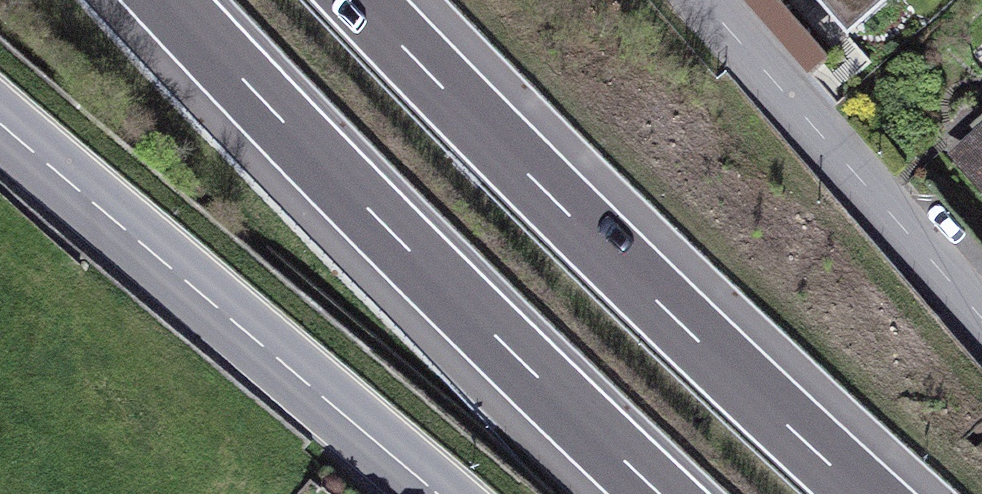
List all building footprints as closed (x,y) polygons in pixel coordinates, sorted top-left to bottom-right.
[(877,0),(817,0),(842,30),(877,0)] [(959,155),(981,182),(981,135),(959,155)]
